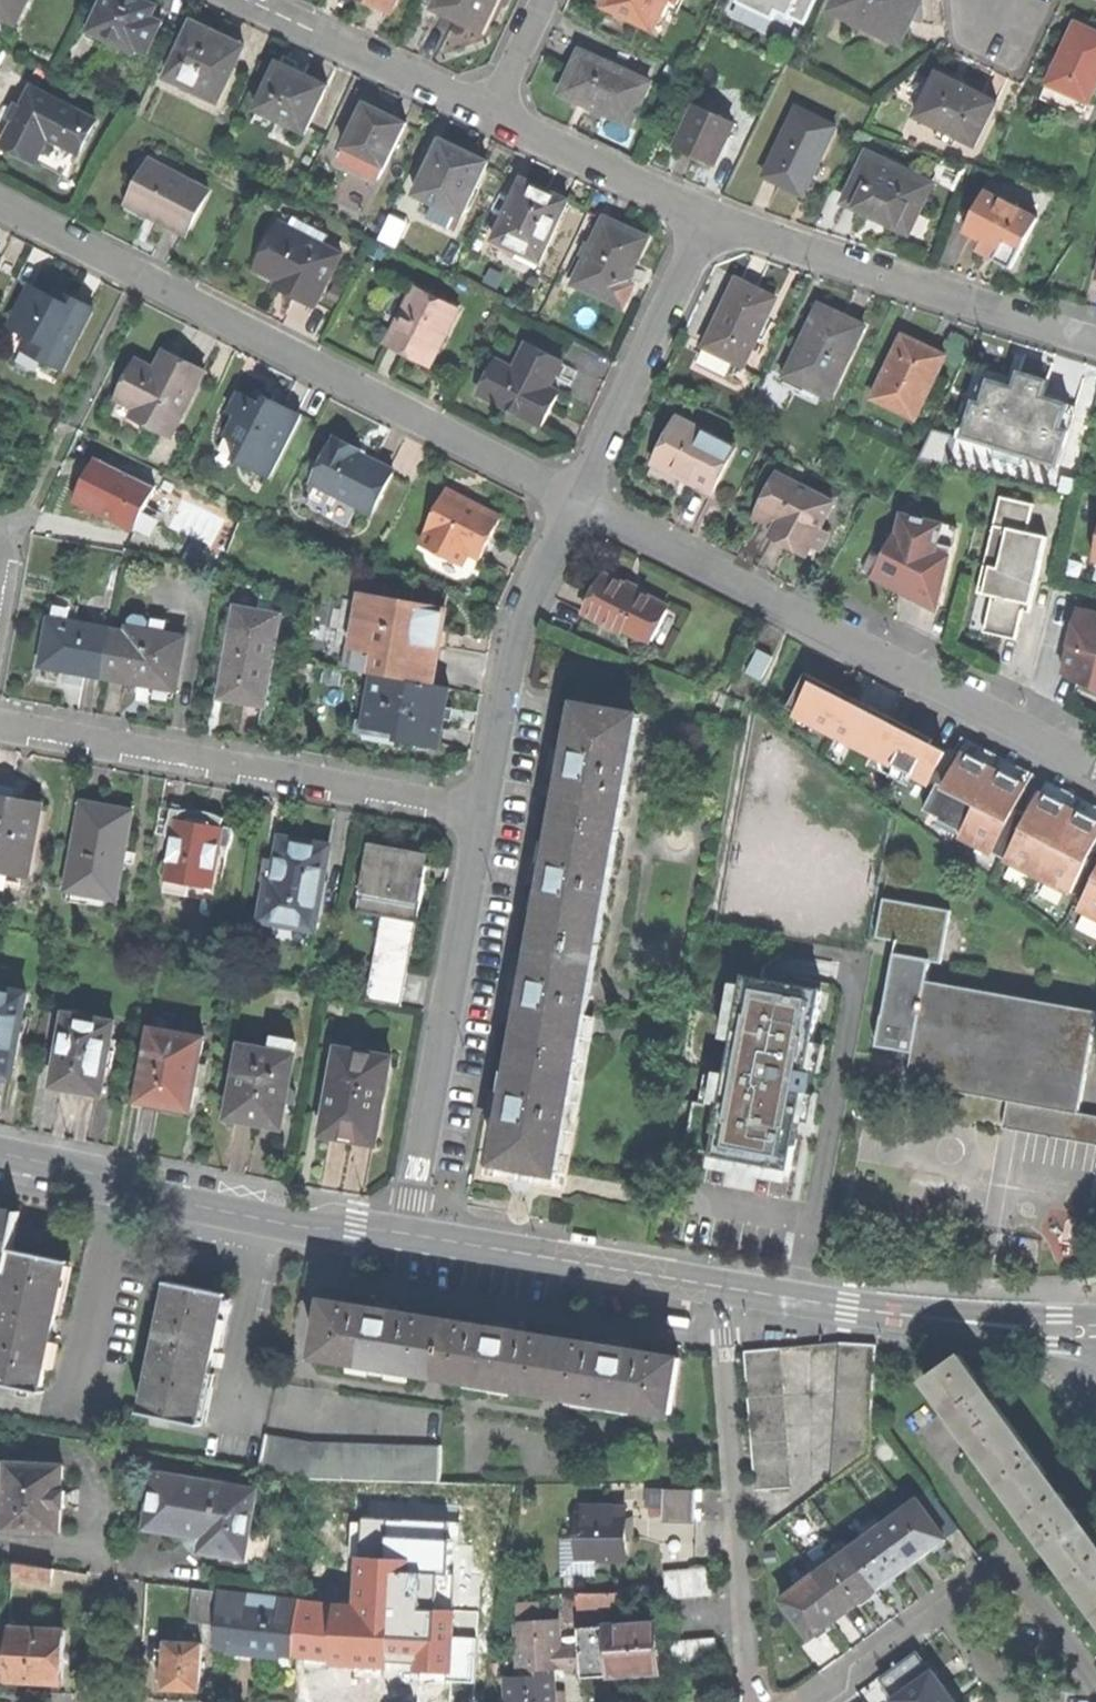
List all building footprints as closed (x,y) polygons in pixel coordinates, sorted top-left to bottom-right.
[(16,24),(27,0),(0,0),(0,16),(16,24)] [(145,33),(152,17),(158,6),(145,0),(104,0),(89,31),(135,53),(136,51),(135,50),(136,48),(144,32),(145,33)] [(390,12),(395,0),(365,0),(390,12)] [(435,9),(482,32),(493,8),(497,0),(439,0),(435,9)] [(601,5),(653,30),(663,7),(676,13),(682,0),(603,0),(601,5)] [(737,3),(773,20),(777,12),(787,17),(786,19),(789,20),(790,18),(805,25),(817,0),(738,0),(737,3)] [(833,11),(860,24),(861,22),(901,41),(921,0),(838,0),(833,11)] [(152,17),(145,33),(144,32),(136,48),(148,54),(163,22),(152,17)] [(193,23),(167,78),(182,84),(180,89),(191,95),(193,90),(218,102),(244,47),(219,35),(193,23)] [(1039,100),(1071,115),(1074,109),(1083,114),(1095,87),(1095,34),(1076,24),(1039,100)] [(606,115),(630,126),(640,103),(637,101),(645,82),(649,83),(650,82),(580,50),(580,51),(583,53),(574,72),(572,70),(561,93),(592,108),(607,114),(606,115)] [(280,64),(252,122),(277,134),(282,121),(305,132),(327,86),(302,74),(280,64)] [(939,74),(918,116),(939,127),(958,136),(975,145),(996,102),(966,87),(939,74)] [(32,89),(3,147),(19,155),(35,163),(48,137),(80,154),(97,122),(32,89)] [(378,110),(394,118),(397,110),(385,105),(381,103),(378,110)] [(405,123),(394,118),(378,110),(365,104),(344,147),(352,151),(347,162),(379,177),(384,166),(384,167),(405,123)] [(694,155),(715,164),(721,152),(726,155),(733,140),(727,137),(733,125),(695,107),(676,146),(694,155)] [(796,108),(763,176),(783,185),(803,195),(836,127),(796,108)] [(953,146),(958,136),(939,127),(934,137),(953,146)] [(435,204),(429,218),(455,231),(487,162),(462,151),(442,141),(416,195),(435,204)] [(908,233),(932,184),(867,153),(843,203),(866,213),(908,233)] [(164,221),(163,223),(187,235),(210,191),(151,161),(129,202),(155,216),(164,221)] [(523,179),(494,240),(540,261),(568,200),(543,189),(523,179)] [(992,259),(1011,268),(1037,219),(986,192),(965,231),(985,242),(998,248),(992,259)] [(605,218),(574,285),(595,295),(596,295),(623,307),(633,285),(627,282),(639,257),(648,238),(625,227),(624,228),(607,220),(608,219),(605,218)] [(398,221),(386,246),(406,256),(417,240),(421,232),(398,221)] [(342,255),(283,224),(259,271),(280,282),(297,291),(295,293),(317,304),(342,255)] [(737,280),(703,347),(742,366),(776,299),(756,289),(737,280)] [(45,346),(38,359),(62,371),(94,308),(79,301),(71,296),(67,303),(55,297),(32,286),(18,312),(25,315),(16,331),(29,337),(45,346)] [(416,287),(386,345),(405,354),(430,367),(460,309),(416,287)] [(67,303),(71,296),(59,290),(55,297),(67,303)] [(821,305),(782,382),(803,392),(806,386),(830,398),(865,326),(841,314),(821,305)] [(903,336),(873,398),(916,419),(930,388),(936,390),(941,379),(936,377),(946,356),(923,345),(903,336)] [(45,346),(29,337),(22,351),(38,359),(45,346)] [(479,394),(506,408),(542,426),(560,393),(549,388),(563,361),(528,343),(514,370),(496,360),(479,394)] [(177,369),(182,360),(172,355),(165,352),(161,360),(177,369)] [(205,372),(182,360),(177,369),(161,360),(156,370),(138,361),(118,400),(135,409),(131,417),(171,437),(205,372)] [(981,378),(963,438),(996,448),(993,457),(1021,466),(1024,457),(1058,467),(1076,408),(1044,398),(1047,388),(1030,383),(1017,379),(1014,388),(981,378)] [(279,403),(275,411),(263,405),(239,393),(229,412),(236,416),(218,452),(269,479),(302,416),(284,406),(279,403)] [(275,411),(279,403),(267,397),(263,405),(275,411)] [(677,418),(653,464),(682,478),(686,481),(712,494),(736,448),(677,418)] [(944,462),(953,434),(935,428),(926,455),(944,462)] [(336,439),(313,483),(372,513),(394,472),(369,459),(358,453),(359,451),(336,439)] [(87,478),(77,500),(135,530),(157,487),(98,457),(87,478)] [(682,478),(653,464),(647,475),(676,490),(682,478)] [(777,474),(759,509),(781,520),(777,527),(771,538),(786,546),(806,556),(811,546),(819,551),(828,534),(819,529),(833,503),(777,474)] [(461,506),(465,499),(448,490),(444,497),(461,506)] [(474,503),(465,499),(461,506),(444,497),(426,531),(427,532),(421,544),(463,566),(469,554),(480,559),(502,518),(474,503)] [(992,597),(984,633),(999,636),(1016,640),(1022,612),(1029,613),(1047,537),(1028,533),(1034,505),(1000,497),(978,593),(992,597)] [(781,520),(759,509),(755,516),(777,527),(781,520)] [(873,550),(863,570),(871,574),(870,575),(899,590),(900,587),(904,589),(909,591),(908,595),(916,600),(939,605),(957,527),(909,516),(903,537),(892,560),(873,550)] [(647,641),(665,605),(633,589),(605,575),(586,614),(621,631),(622,629),(647,641)] [(445,607),(363,593),(354,647),(379,651),(375,674),(433,684),(437,658),(439,646),(441,630),(445,607)] [(59,601),(56,618),(78,622),(80,605),(59,601)] [(669,607),(665,605),(647,641),(651,643),(669,607)] [(218,683),(224,684),(233,635),(276,643),(281,615),(231,606),(218,683)] [(1078,609),(1063,673),(1095,690),(1095,613),(1078,609)] [(104,676),(113,629),(78,622),(56,618),(52,618),(43,665),(72,670),(104,676)] [(139,682),(176,689),(178,689),(188,637),(130,626),(129,632),(113,629),(104,676),(126,680),(139,682)] [(453,632),(441,630),(439,646),(451,648),(453,632)] [(224,684),(222,697),(244,701),(265,705),(276,643),(233,635),(224,684)] [(759,651),(747,673),(761,680),(773,658),(759,651)] [(433,684),(375,674),(370,708),(367,727),(399,733),(398,741),(400,741),(438,747),(443,715),(448,686),(433,684)] [(806,674),(789,707),(812,719),(811,722),(930,784),(938,768),(946,753),(930,745),(933,739),(896,721),(834,689),(806,674)] [(175,698),(176,689),(139,682),(138,691),(175,698)] [(563,797),(559,819),(619,830),(640,714),(580,703),(576,726),(572,750),(565,749),(563,760),(561,773),(562,773),(567,774),(563,797)] [(399,748),(400,741),(398,741),(399,733),(367,727),(370,708),(359,706),(353,740),(399,748)] [(569,725),(565,749),(572,750),(576,726),(569,725)] [(956,751),(963,755),(1027,787),(1034,774),(1012,763),(984,748),(963,737),(956,751)] [(992,853),(1010,820),(1018,804),(1027,787),(963,755),(954,772),(946,787),(939,783),(925,810),(939,818),(938,820),(963,832),(961,836),(992,853)] [(567,774),(562,773),(558,796),(563,797),(567,774)] [(1041,795),(1095,823),(1095,806),(1094,805),(1066,790),(1048,781),(1041,795)] [(6,887),(9,871),(29,875),(41,806),(13,801),(15,790),(4,788),(0,787),(0,886),(6,887)] [(1007,860),(1071,893),(1091,854),(1095,844),(1095,823),(1041,795),(1033,811),(1024,827),(1007,860)] [(84,803),(69,889),(67,900),(88,904),(90,893),(118,898),(134,812),(108,807),(84,803)] [(181,811),(173,810),(171,820),(168,829),(166,837),(166,849),(174,851),(169,880),(167,891),(189,895),(219,900),(229,848),(232,847),(234,845),(236,840),(236,834),(235,830),(234,827),(224,826),(226,818),(211,813),(203,811),(197,811),(181,811)] [(546,889),(538,934),(599,944),(619,830),(559,819),(551,865),(546,889)] [(1024,827),(1010,820),(992,853),(1007,860),(1024,827)] [(279,860),(267,858),(264,878),(263,881),(270,882),(263,919),(271,921),(272,935),(309,948),(312,928),(314,928),(318,911),(324,912),(325,903),(319,902),(329,846),(303,841),(283,838),(279,860)] [(370,842),(357,911),(383,916),(418,923),(423,893),(428,866),(423,865),(424,863),(425,863),(427,861),(427,858),(426,855),(424,853),(420,852),(417,853),(414,853),(415,850),(370,842)] [(1080,909),(1095,917),(1095,879),(1080,909)] [(896,941),(877,1046),(913,1052),(926,981),(929,961),(940,962),(949,911),(883,900),(876,938),(896,941)] [(383,916),(374,963),(409,970),(418,923),(383,916)] [(526,1004),(518,1049),(578,1060),(599,944),(538,934),(530,979),(526,1004)] [(409,970),(374,963),(367,999),(402,1006),(409,970)] [(740,970),(705,1157),(788,1172),(823,986),(740,970)] [(926,981),(913,1052),(907,1083),(1008,1101),(1013,1102),(1079,1114),(1095,1021),(1095,1011),(926,981)] [(12,1078),(27,994),(0,989),(0,1076),(12,1078)] [(59,1063),(55,1085),(77,1089),(101,1094),(114,1023),(68,1014),(64,1037),(62,1037),(57,1062),(59,1063)] [(172,1019),(155,1016),(153,1029),(170,1032),(172,1019)] [(170,1032),(153,1029),(140,1102),(163,1105),(191,1110),(195,1087),(197,1087),(202,1062),(200,1062),(204,1038),(170,1032)] [(275,1038),(272,1052),(295,1056),(298,1042),(275,1038)] [(253,1122),(282,1128),(295,1056),(272,1052),(243,1047),(230,1118),(253,1122)] [(339,1048),(324,1134),(349,1139),(377,1144),(393,1057),(339,1048)] [(568,1117),(578,1060),(518,1049),(510,1094),(506,1118),(498,1164),(558,1174),(566,1129),(568,1117)] [(506,1118),(510,1094),(506,1093),(504,1105),(501,1117),(506,1118)] [(1008,1101),(1003,1129),(1008,1130),(1095,1145),(1095,1117),(1079,1114),(1013,1102),(1008,1101)] [(483,1176),(566,1190),(570,1166),(576,1131),(566,1129),(558,1174),(498,1164),(506,1118),(501,1117),(499,1128),(492,1127),(483,1176)] [(568,1117),(566,1129),(576,1131),(579,1119),(568,1117)] [(10,1269),(14,1250),(21,1215),(0,1210),(0,1267),(10,1269)] [(579,1233),(578,1242),(602,1245),(603,1235),(585,1233),(579,1233)] [(0,1317),(0,1384),(41,1393),(69,1262),(43,1256),(14,1250),(10,1269),(0,1317)] [(172,1283),(145,1414),(201,1426),(228,1294),(198,1288),(172,1283)] [(319,1357),(438,1376),(447,1321),(387,1311),(328,1301),(319,1357)] [(692,1322),(692,1318),(669,1315),(668,1324),(685,1326),(691,1327),(692,1322)] [(554,1395),(564,1340),(506,1330),(447,1321),(438,1376),(554,1395)] [(672,1414),(681,1359),(625,1350),(564,1340),(554,1395),(672,1414)] [(844,1342),(834,1482),(870,1454),(872,1414),(877,1345),(844,1342)] [(744,1351),(755,1490),(789,1488),(777,1348),(744,1351)] [(1008,1493),(1043,1468),(960,1356),(926,1381),(963,1432),(1008,1493)] [(445,1439),(443,1404),(370,1407),(371,1442),(445,1439)] [(270,1439),(264,1471),(307,1478),(441,1482),(441,1449),(314,1446),(270,1439)] [(8,1531),(62,1533),(63,1508),(67,1509),(68,1492),(64,1492),(65,1467),(11,1465),(0,1464),(0,1530),(8,1531)] [(1043,1468),(1008,1493),(1048,1548),(1089,1605),(1095,1600),(1095,1541),(1069,1505),(1043,1468)] [(181,1528),(180,1534),(178,1548),(197,1551),(219,1554),(223,1529),(230,1487),(197,1482),(196,1486),(178,1483),(178,1479),(129,1471),(121,1524),(164,1531),(165,1525),(181,1528)] [(663,1490),(662,1520),(694,1521),(695,1491),(663,1490)] [(904,1510),(896,1500),(876,1514),(884,1525),(904,1510)] [(944,1538),(917,1501),(904,1510),(884,1525),(911,1563),(928,1550),(944,1538)] [(578,1516),(578,1560),(625,1560),(625,1536),(625,1516),(612,1516),(612,1508),(585,1508),(585,1516),(578,1516)] [(863,1540),(884,1525),(876,1514),(856,1529),(863,1540)] [(354,1606),(301,1601),(295,1657),(389,1666),(390,1661),(418,1663),(417,1670),(450,1673),(450,1682),(475,1683),(478,1610),(454,1610),(456,1573),(448,1573),(451,1522),(363,1516),(362,1522),(352,1522),(352,1558),(357,1559),(354,1606)] [(165,1525),(164,1531),(180,1534),(181,1528),(165,1525)] [(911,1563),(884,1525),(863,1540),(850,1550),(877,1588),(893,1576),(911,1563)] [(244,1532),(223,1529),(219,1554),(197,1551),(195,1562),(239,1569),(244,1532)] [(810,1566),(817,1574),(850,1550),(843,1541),(810,1566)] [(877,1588),(850,1550),(817,1574),(844,1612),(860,1600),(877,1588)] [(12,1580),(52,1588),(55,1573),(15,1565),(12,1580)] [(800,1586),(817,1574),(810,1566),(794,1577),(800,1586)] [(663,1571),(666,1600),(713,1596),(711,1567),(663,1571)] [(844,1612),(817,1574),(800,1586),(783,1599),(810,1637),(826,1625),(844,1612)] [(190,1621),(218,1623),(220,1593),(192,1590),(190,1621)] [(578,1596),(579,1610),(593,1609),(594,1618),(607,1617),(606,1608),(618,1608),(617,1591),(578,1593),(578,1596)] [(218,1623),(217,1648),(229,1649),(229,1653),(252,1656),(280,1658),(280,1655),(295,1657),(301,1601),(220,1593),(218,1623)] [(566,1611),(579,1610),(578,1596),(565,1597),(566,1611)] [(516,1604),(517,1617),(540,1616),(540,1603),(516,1604)] [(583,1666),(584,1679),(612,1677),(608,1627),(607,1617),(594,1618),(593,1609),(579,1610),(579,1622),(581,1648),(583,1666)] [(566,1611),(567,1623),(579,1622),(579,1610),(566,1611)] [(517,1624),(522,1680),(554,1678),(554,1668),(583,1666),(581,1648),(561,1649),(558,1621),(517,1624)] [(657,1622),(608,1627),(612,1677),(638,1675),(661,1673),(657,1622)] [(10,1631),(10,1628),(11,1623),(0,1623),(0,1631),(10,1631)] [(33,1683),(63,1684),(66,1631),(10,1628),(10,1631),(8,1681),(33,1683)] [(10,1631),(0,1631),(0,1681),(8,1681),(10,1631)] [(166,1643),(164,1690),(183,1691),(200,1692),(202,1645),(197,1645),(197,1638),(178,1637),(178,1644),(166,1643)] [(671,1641),(672,1670),(719,1668),(717,1638),(671,1641)] [(897,1701),(956,1701),(944,1685),(934,1672),(931,1673),(917,1653),(883,1678),(897,1698),(895,1699),(897,1701)] [(489,1681),(507,1680),(507,1663),(492,1664),(489,1681)] [(508,1701),(555,1701),(555,1696),(554,1678),(522,1680),(507,1680),(508,1701)]
